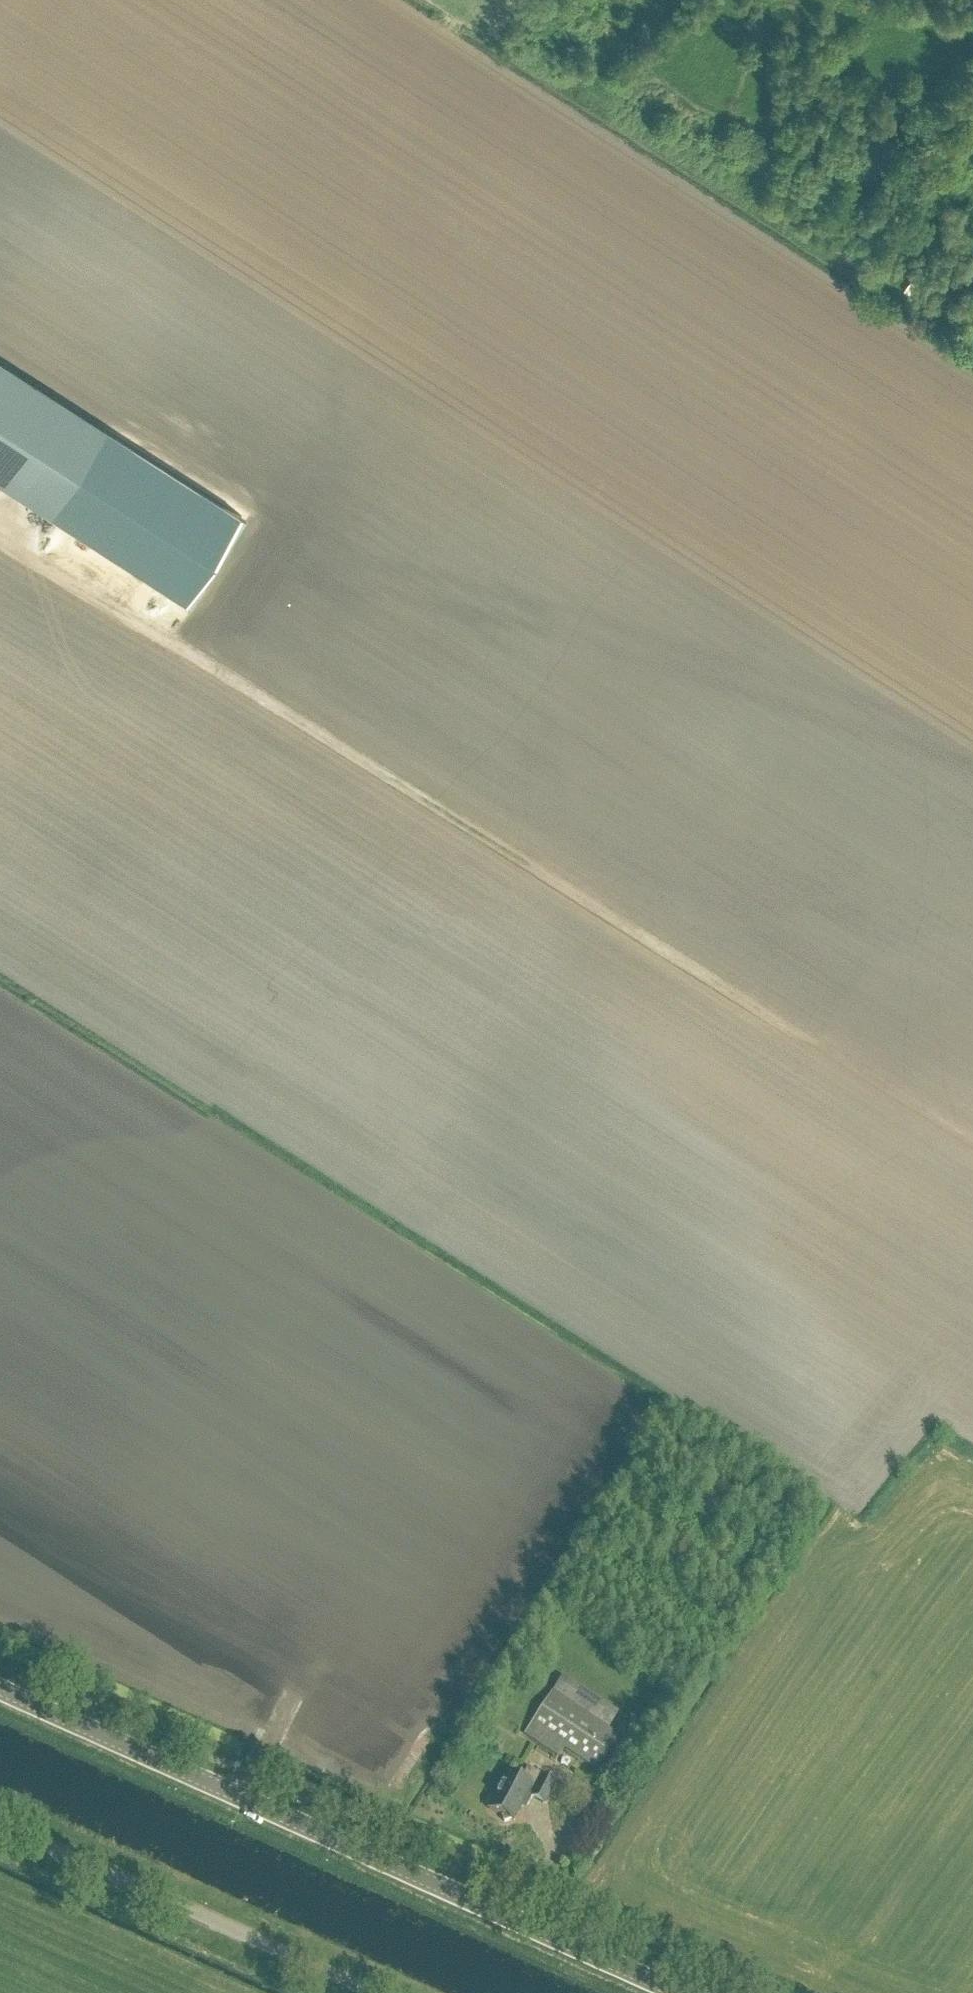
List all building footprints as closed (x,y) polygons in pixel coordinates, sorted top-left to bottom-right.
[(53,512),(108,426),(4,360),(3,360),(0,358),(0,478),(53,512)] [(108,426),(53,512),(188,597),(242,511),(108,426)] [(597,1773),(620,1738),(609,1731),(619,1716),(562,1679),(525,1737),(559,1759),(564,1752),(597,1773)] [(506,1776),(495,1797),(493,1800),(487,1802),(489,1809),(488,1811),(501,1819),(503,1825),(510,1823),(513,1824),(521,1807),(526,1810),(531,1801),(544,1807),(555,1785),(527,1770),(520,1783),(506,1776)]
